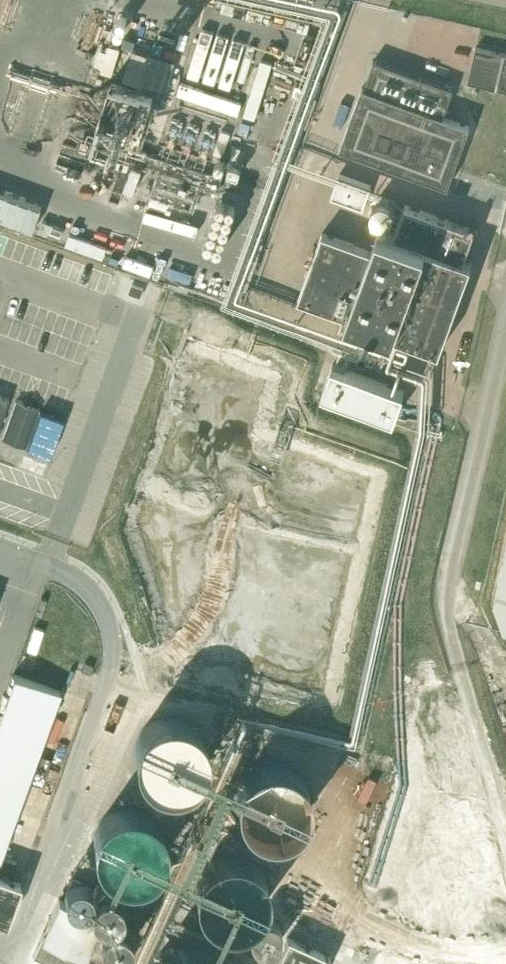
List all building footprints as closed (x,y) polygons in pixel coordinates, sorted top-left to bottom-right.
[(158,5),(153,20),(184,31),(189,17),(158,5)] [(228,25),(233,12),(210,5),(206,17),(228,25)] [(505,90),(505,54),(476,47),(468,82),(505,90)] [(454,88),(374,60),(364,88),(362,87),(340,147),(448,187),(470,126),(443,117),(454,88)] [(15,113),(68,128),(81,82),(28,68),(15,113)] [(135,176),(147,145),(106,130),(94,161),(135,176)] [(340,174),(331,197),(363,209),(371,186),(340,174)] [(59,231),(68,204),(10,184),(1,211),(59,231)] [(372,212),(372,215),(373,217),(375,219),(377,221),(379,222),(382,223),(385,223),(388,222),(390,221),(392,219),(393,217),(394,214),(395,211),(394,209),(393,206),(391,204),(389,202),(387,201),(384,200),(381,200),(379,201),(376,202),(374,204),(373,207),(372,209),(372,212)] [(371,250),(323,232),(298,299),(440,351),(473,262),(465,259),(475,230),(405,204),(395,234),(379,228),(371,250)] [(72,227),(68,241),(108,254),(112,240),(72,227)] [(114,258),(149,267),(156,243),(121,234),(114,258)] [(323,388),(395,414),(405,385),(333,359),(323,388)] [(9,398),(0,395),(0,423),(9,398)] [(39,410),(16,401),(2,439),(26,448),(39,410)] [(492,604),(503,631),(505,632),(505,545),(492,604)] [(0,709),(0,857),(60,691),(12,674),(0,709)] [(175,715),(171,715),(167,715),(163,716),(159,717),(155,718),(151,720),(148,723),(144,725),(142,728),(139,732),(137,735),(135,739),(134,743),(134,747),(133,752),(134,756),(134,760),(135,764),(137,768),(139,771),(142,775),(144,778),(148,781),(151,783),(155,785),(159,786),(163,787),(167,788),(171,788),(175,788),(179,787),(183,786),(187,784),(191,782),(194,779),(197,776),(200,773),(202,769),(204,766),(205,762),(206,758),(207,754),(207,749),(206,745),(205,741),(204,737),(202,733),(200,730),(197,727),(194,724),(191,721),(187,719),(183,717),(179,716),(175,715)] [(236,808),(238,813),(240,817),(243,821),(246,825),(249,828),(253,831),(258,833),(262,834),(267,835),(272,835),(277,835),(282,834),(286,833),(290,830),(294,828),(298,825),(301,821),(304,817),(306,813),(308,808),(309,803),(309,798),(309,794),(308,789),(306,784),(304,780),(301,776),(298,772),(294,769),(290,767),(286,764),(281,763),(277,762),(272,762),(267,762),(262,763),(258,764),(253,767),(249,769),(246,772),(243,776),(240,780),(238,784),(236,789),(235,794),(235,799),(235,803),(236,808)] [(92,843),(92,847),(93,851),(94,855),(96,858),(97,862),(100,865),(102,868),(105,871),(108,873),(112,876),(115,877),(119,878),(123,879),(127,880),(131,880),(135,880),(139,879),(142,877),(146,876),(149,874),(153,871),(156,869),(158,866),(160,862),(162,859),(164,855),(165,851),(166,848),(166,844),(166,840),(165,836),(164,832),(163,828),(161,825),(159,821),(156,818),(153,815),(150,813),(147,811),(143,809),(139,808),(135,807),(131,807),(127,807),(123,807),(120,808),(116,809),(112,811),(109,813),(106,815),(103,818),(100,821),(98,824),(96,827),(94,831),(93,835),(93,839),(92,843)] [(194,888),(194,890),(194,891),(194,892),(194,893),(194,895),(194,896),(194,897),(195,898),(195,899),(195,900),(195,901),(196,902),(196,903),(197,904),(197,906),(198,907),(198,908),(199,909),(200,910),(201,911),(201,912),(202,913),(203,914),(204,915),(205,916),(206,917),(207,918),(208,918),(208,919),(209,919),(210,920),(211,921),(212,921),(213,922),(214,923),(215,923),(217,924),(218,924),(219,924),(219,925),(220,925),(221,925),(223,925),(223,926),(224,926),(225,926),(226,926),(228,926),(229,926),(230,926),(232,926),(233,926),(234,926),(235,926),(237,926),(238,925),(239,925),(240,925),(242,924),(243,924),(244,924),(245,923),(246,923),(248,922),(249,921),(250,921),(251,920),(252,919),(253,918),(254,918),(254,917),(255,917),(256,916),(257,915),(258,914),(258,913),(259,912),(260,911),(261,910),(261,909),(262,908),(263,907),(263,906),(264,904),(264,903),(265,902),(265,901),(265,900),(266,900),(266,898),(266,897),(266,896),(267,895),(267,893),(267,892),(267,891),(267,890),(267,888),(267,887),(267,886),(267,884),(266,883),(266,882),(266,881),(266,880),(266,879),(265,878),(265,877),(265,876),(264,876),(264,875),(263,873),(263,872),(262,871),(261,870),(261,869),(260,868),(259,867),(258,866),(258,865),(257,864),(256,863),(255,863),(255,862),(254,861),(253,861),(252,860),(251,859),(250,858),(249,858),(248,857),(246,856),(245,856),(244,855),(243,855),(242,855),(241,855),(240,854),(239,854),(238,854),(237,853),(235,853),(234,853),(233,853),(232,853),(230,853),(229,853),(228,853),(226,853),(225,853),(224,853),(223,854),(221,854),(220,854),(219,855),(218,855),(217,855),(216,855),(215,856),(214,856),(213,857),(212,858),(211,858),(210,859),(209,860),(208,861),(207,861),(206,862),(205,863),(204,864),(203,865),(202,866),(201,867),(201,868),(200,869),(199,870),(198,871),(198,872),(197,873),(197,875),(196,876),(196,877),(195,878),(195,879),(195,881),(194,882),(194,883),(194,884),(194,886),(194,887),(194,888)] [(64,879),(63,882),(62,885),(62,889),(63,892),(64,895),(66,897),(69,899),(72,900),(75,901),(78,901),(81,900),(84,899),(86,897),(88,894),(90,891),(90,888),(90,885),(90,882),(88,879),(86,877),(84,875),(81,873),(78,873),(74,873),(71,873),(68,875),(66,877),(64,879)] [(111,886),(108,885),(105,885),(103,885),(100,885),(97,886),(94,888),(92,890),(90,892),(89,895),(88,898),(88,901),(88,904),(89,907),(91,909),(92,911),(95,913),(97,915),(100,916),(103,917),(106,916),(109,916),(112,915),(114,913),(116,911),(118,909),(119,906),(120,903),(120,900),(120,897),(119,895),(118,892),(116,890),(114,888),(111,886)] [(59,898),(33,956),(48,963),(96,963),(98,961),(84,955),(101,917),(59,898)] [(126,924),(125,922),(122,920),(120,919),(117,918),(115,917),(112,917),(109,918),(106,919),(104,920),(102,922),(100,924),(99,927),(98,929),(97,932),(97,935),(98,937),(99,940),(100,943),(102,945),(104,946),(107,948),(109,949),(112,949),(115,949),(118,949),(120,948),(123,946),(125,945),(126,942),(128,940),(129,937),(129,935),(129,932),(129,929),(128,926),(126,924)] [(281,940),(281,937),(281,934),(281,931),(280,929),(279,926),(278,924),(276,922),(274,921),(271,919),(268,919),(266,918),(263,918),(260,919),(258,920),(255,921),(253,923),(252,925),(250,927),(249,930),(249,933),(248,935),(249,938),(250,941),(251,943),(252,945),(254,947),(256,949),(259,950),(261,951),(264,951),(267,951),(270,951),(272,950),(274,948),(277,947),(278,944),(280,942),(281,940)] [(330,958),(286,938),(274,963),(327,963),(330,958)] [(226,963),(224,959),(221,955),(218,952),(215,949),(211,946),(208,944),(203,942),(199,941),(195,940),(190,940),(186,940),(181,941),(177,942),(173,943),(169,945),(165,948),(162,951),(159,954),(156,957),(153,961),(152,963),(226,963)]
